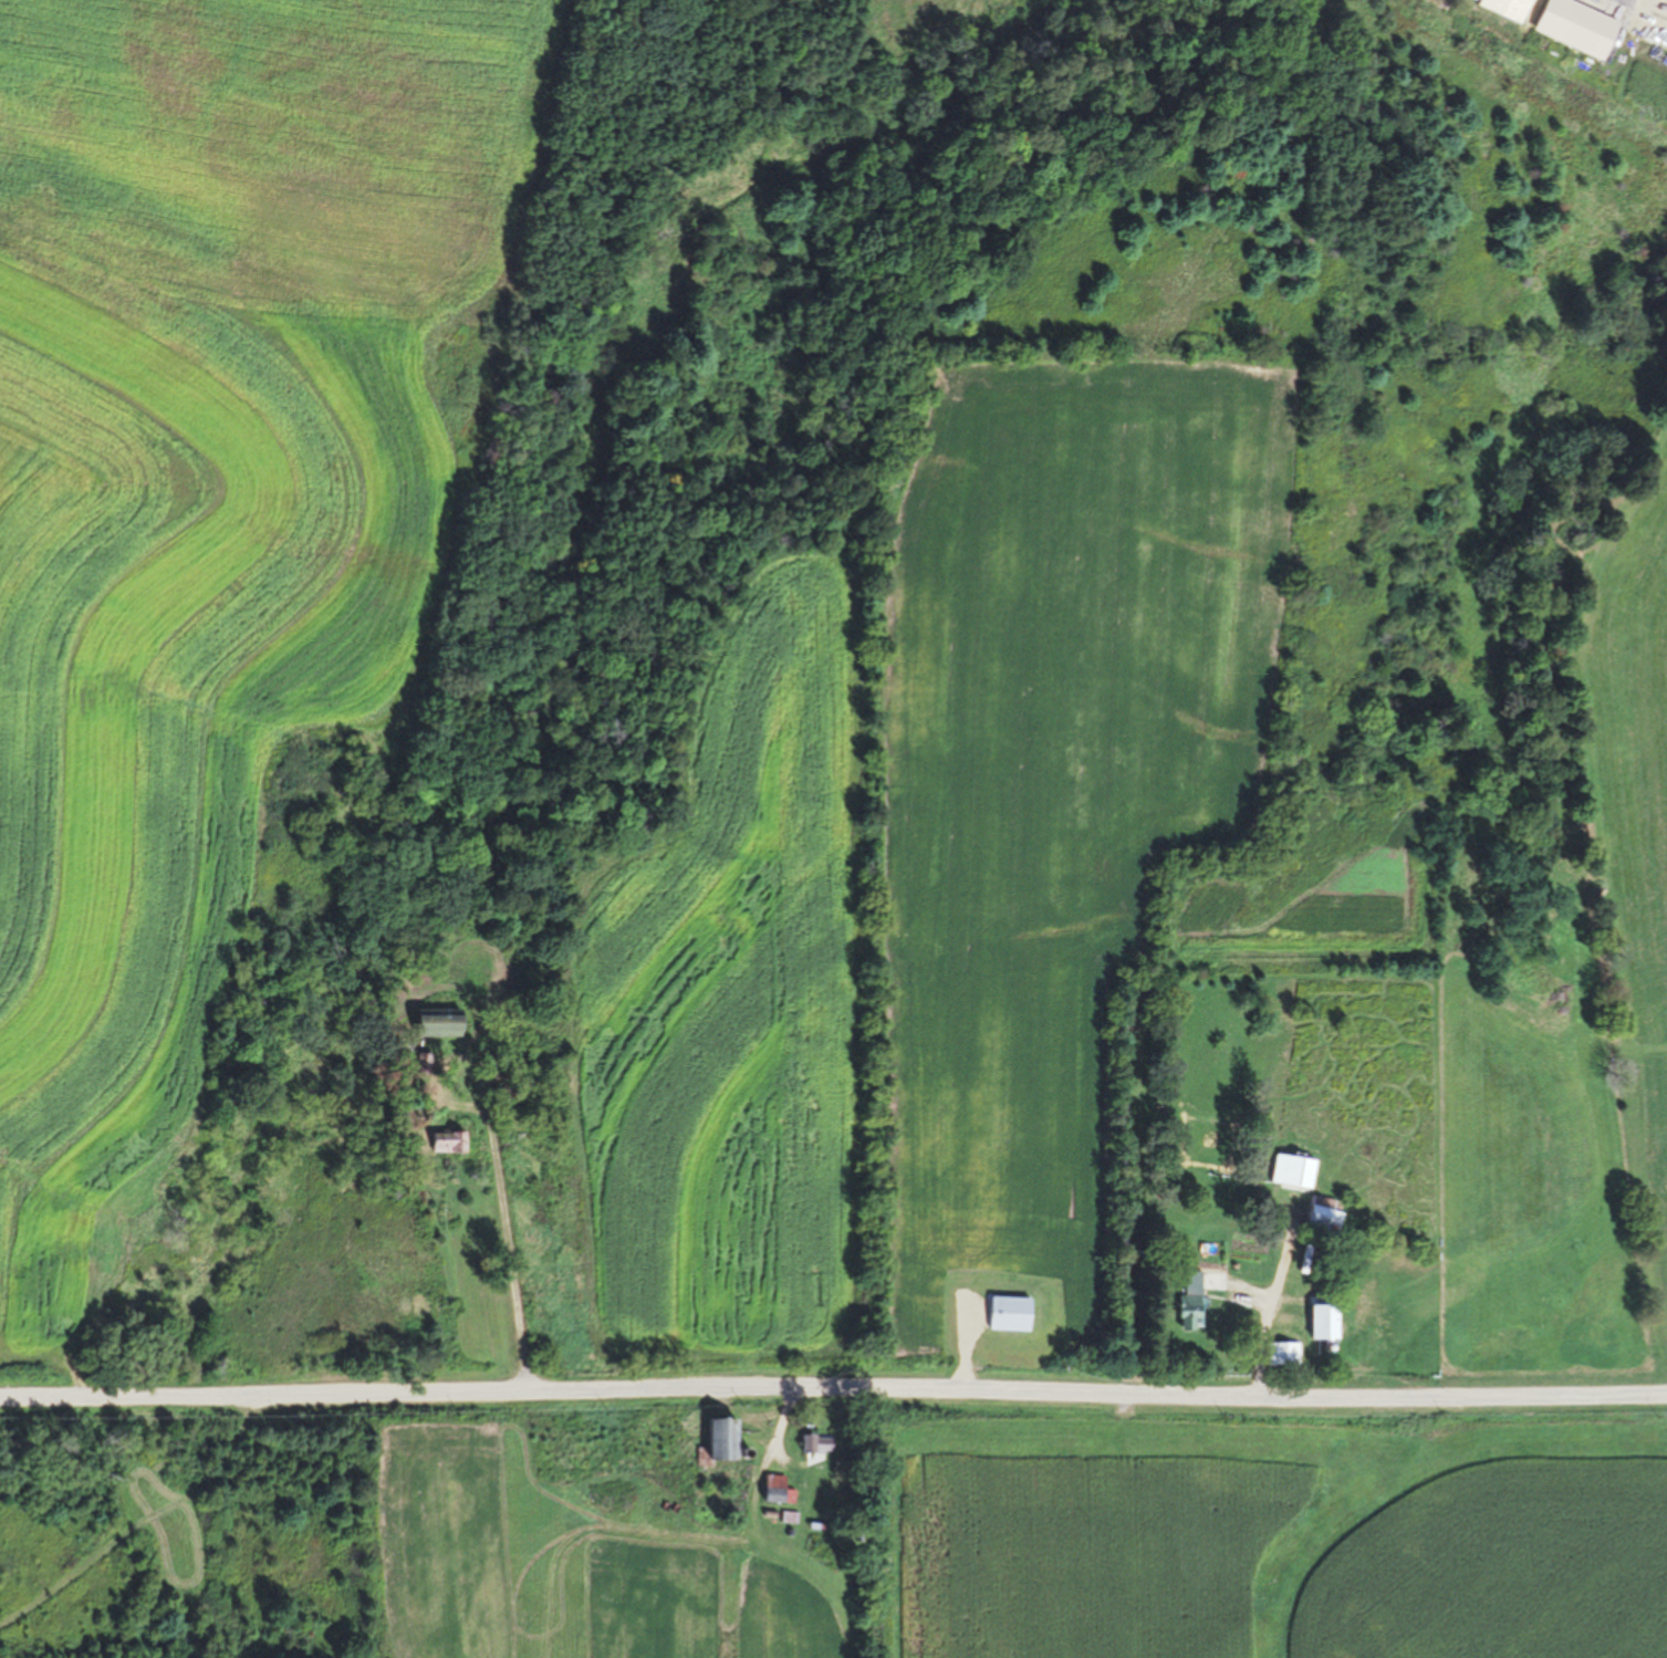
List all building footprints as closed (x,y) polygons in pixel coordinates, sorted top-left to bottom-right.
[(1615,20),(1564,0),(1541,0),(1529,31),(1599,59),(1615,20)] [(457,1012),(412,1012),(412,1037),(457,1037),(457,1012)] [(430,1132),(430,1154),(465,1154),(465,1132),(430,1132)] [(1333,1198),(1308,1198),(1308,1229),(1340,1229),(1340,1211),(1333,1211),(1333,1198)] [(1307,1286),(1308,1257),(1288,1257),(1287,1285),(1307,1286)] [(1027,1297),(987,1297),(987,1329),(1027,1329),(1027,1297)] [(1332,1304),(1306,1304),(1306,1341),(1332,1341),(1332,1304)] [(1266,1343),(1266,1366),(1297,1366),(1297,1343),(1266,1343)] [(704,1415),(704,1459),(734,1459),(734,1415),(704,1415)] [(832,1452),(832,1433),(801,1433),(801,1452),(832,1452)] [(783,1501),(783,1474),(762,1474),(762,1501),(783,1501)]
